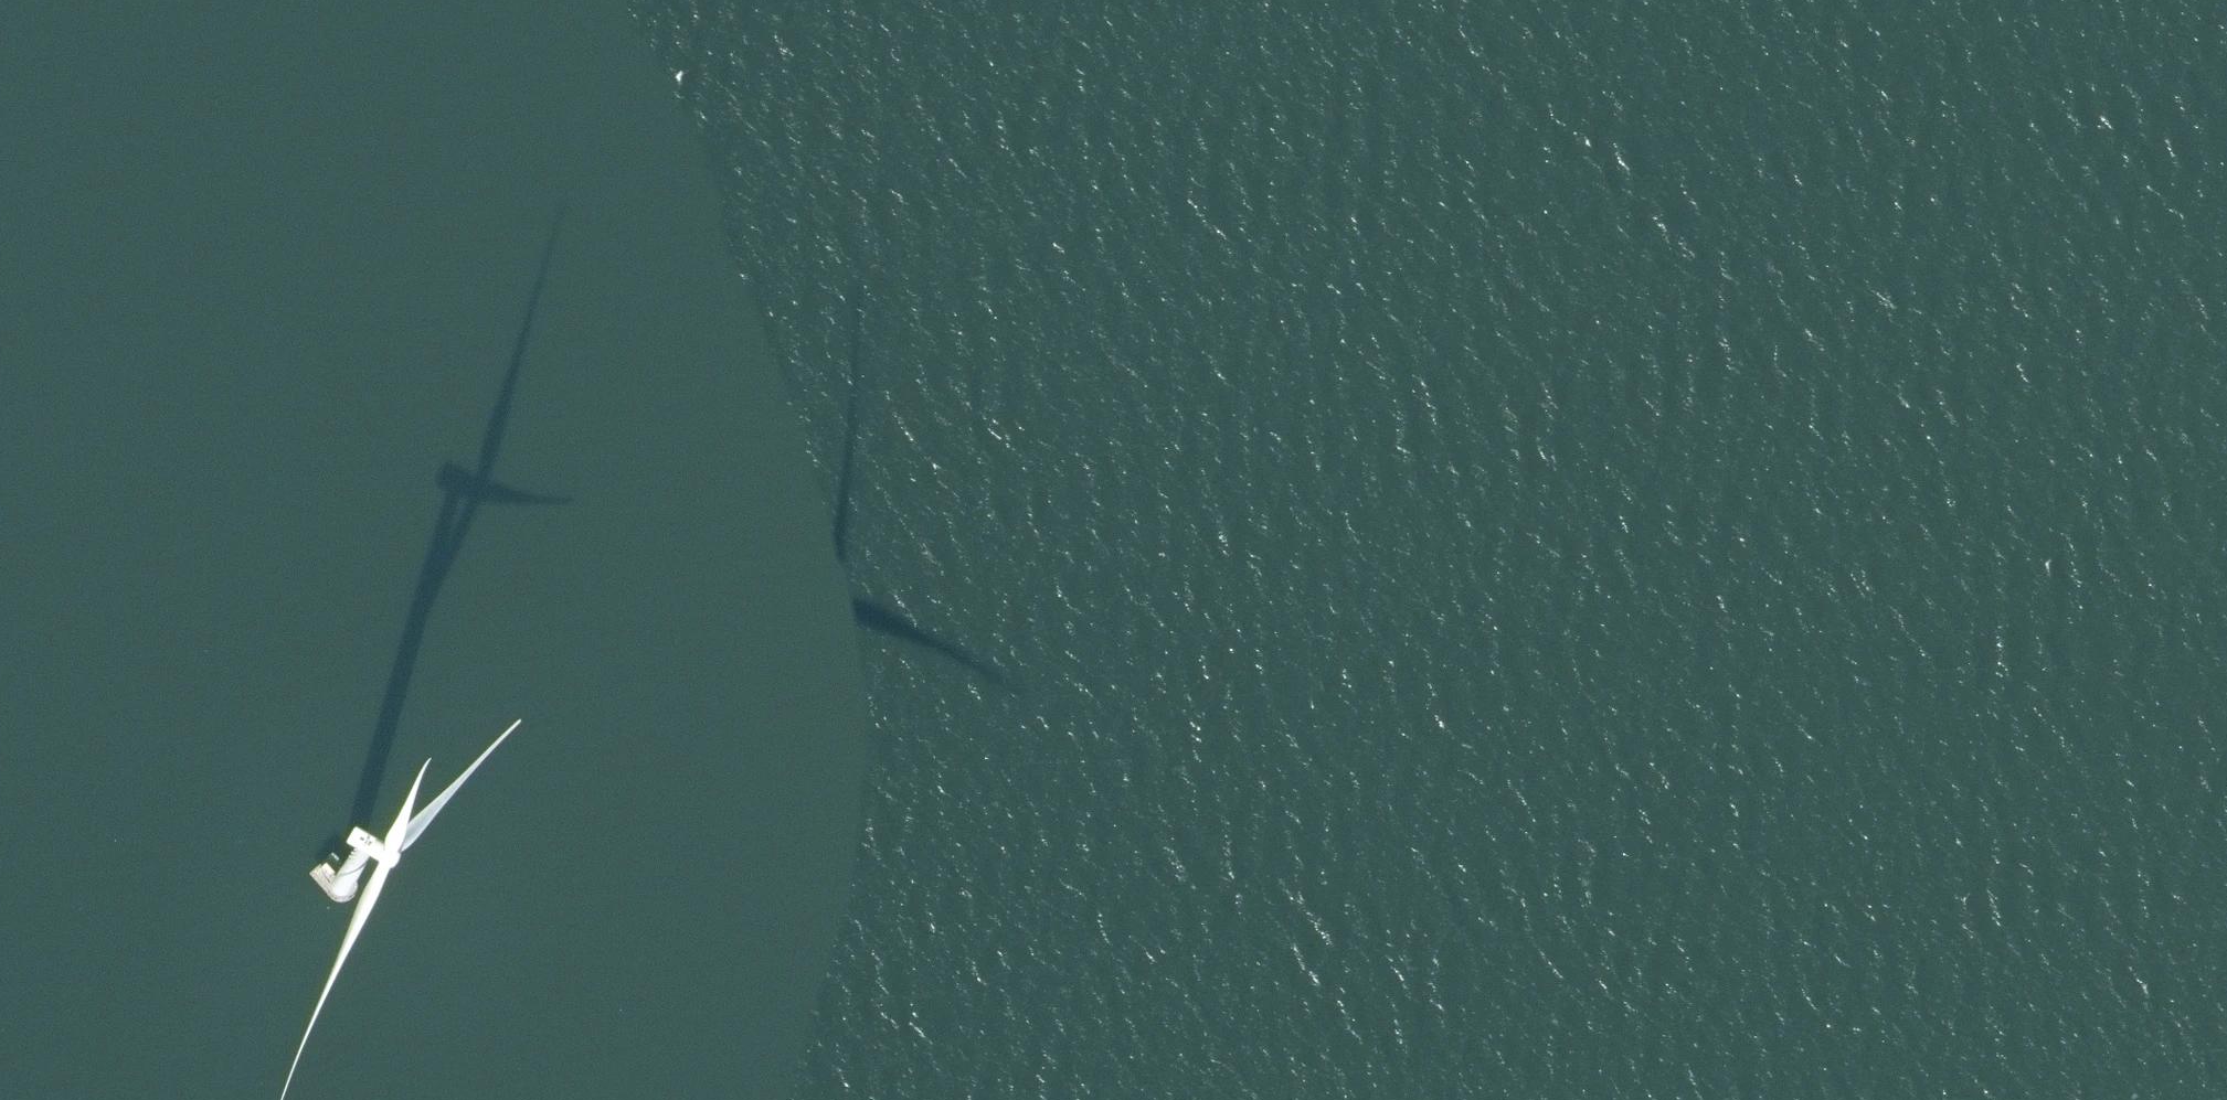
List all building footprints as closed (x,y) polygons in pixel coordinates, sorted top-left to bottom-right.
[(331,882),(330,886),(331,890),(333,893),(337,895),(340,896),(344,895),(347,893),(349,890),(350,886),(349,882),(347,879),(344,877),(340,876),(336,877),(333,879),(331,882)]
